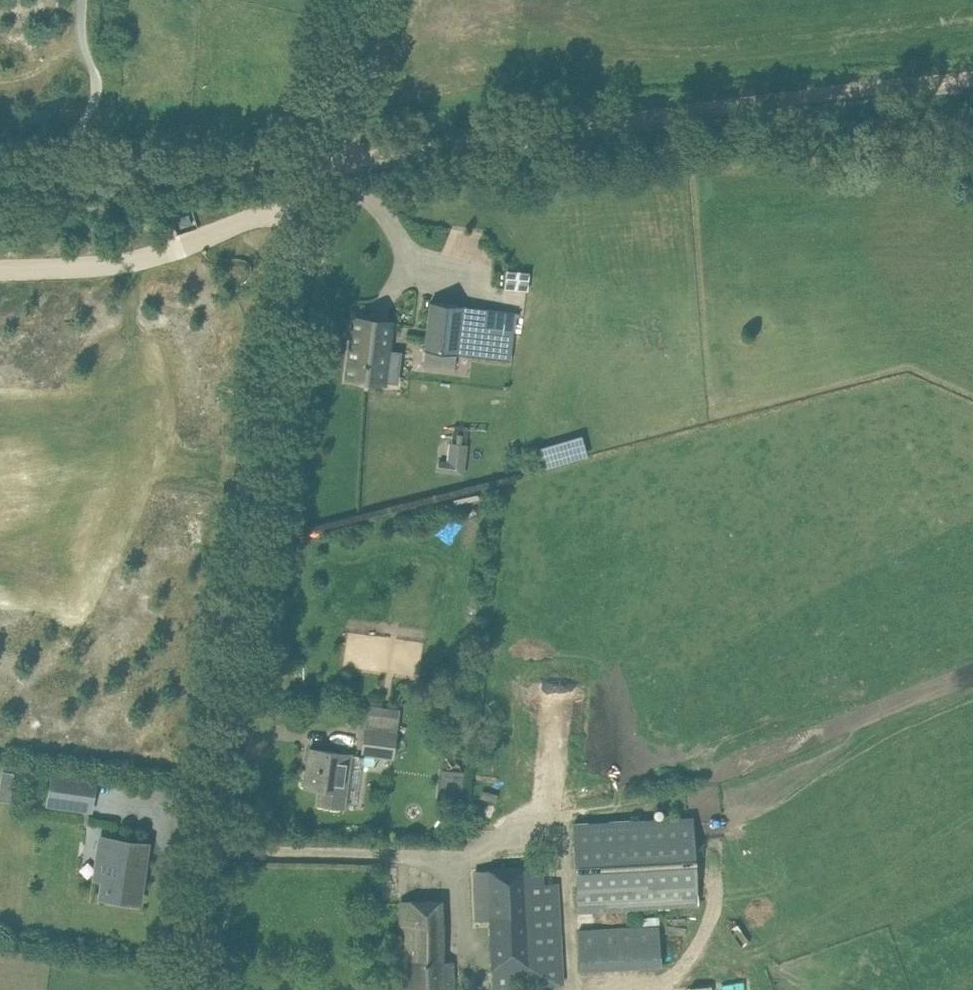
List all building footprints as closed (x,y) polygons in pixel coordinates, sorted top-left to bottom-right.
[(430,302),(422,364),(442,367),(457,368),(458,355),(505,360),(508,335),(499,334),(503,310),(430,302)] [(348,379),(384,383),(391,322),(355,318),(348,379)] [(464,474),(466,453),(467,443),(449,441),(447,460),(438,459),(437,471),(464,474)] [(556,724),(565,685),(546,681),(537,720),(556,724)] [(472,685),(460,682),(457,693),(469,696),(472,685)] [(362,753),(393,758),(399,718),(368,714),(362,753)] [(350,755),(337,753),(337,752),(310,748),(305,786),(319,788),(317,803),(343,806),(350,755)] [(91,812),(96,776),(51,770),(46,806),(91,812)] [(693,817),(573,823),(579,913),(698,906),(693,817)] [(97,898),(141,905),(150,842),(98,835),(92,879),(100,880),(97,898)] [(557,859),(530,860),(529,854),(503,854),(503,867),(487,867),(472,871),(475,920),(489,922),(493,989),(526,989),(526,988),(557,986),(557,985),(564,984),(557,859)] [(421,900),(401,901),(403,989),(455,989),(453,960),(442,961),(441,900),(421,900)] [(578,967),(658,965),(656,925),(576,928),(578,967)]
